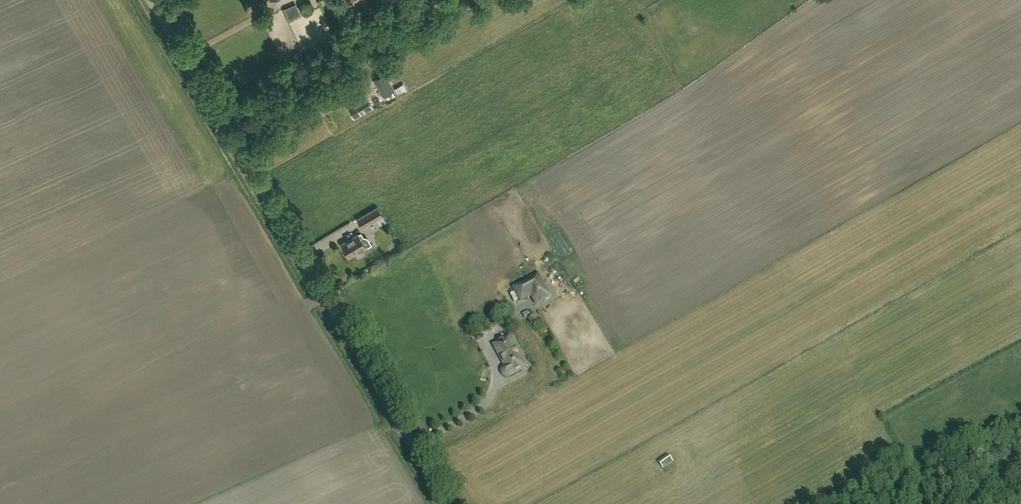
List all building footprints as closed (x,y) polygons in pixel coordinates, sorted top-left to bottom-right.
[(383,96),(394,90),(384,73),(373,80),(383,96)] [(354,117),(372,107),(366,96),(348,106),(354,117)] [(386,222),(378,207),(357,219),(362,228),(376,219),(380,225),(386,222)] [(363,237),(361,233),(358,235),(358,234),(341,244),(349,257),(368,246),(369,242),(367,238),(363,237)] [(514,287),(520,299),(521,301),(532,295),(536,304),(550,296),(538,274),(514,287)] [(508,376),(509,376),(522,369),(518,362),(522,359),(510,336),(494,344),(505,366),(504,366),(504,367),(503,368),(502,369),(502,371),(502,372),(502,373),(503,374),(504,375),(505,376),(506,376),(507,376),(508,376)] [(663,468),(673,462),(667,455),(658,461),(663,468)]
